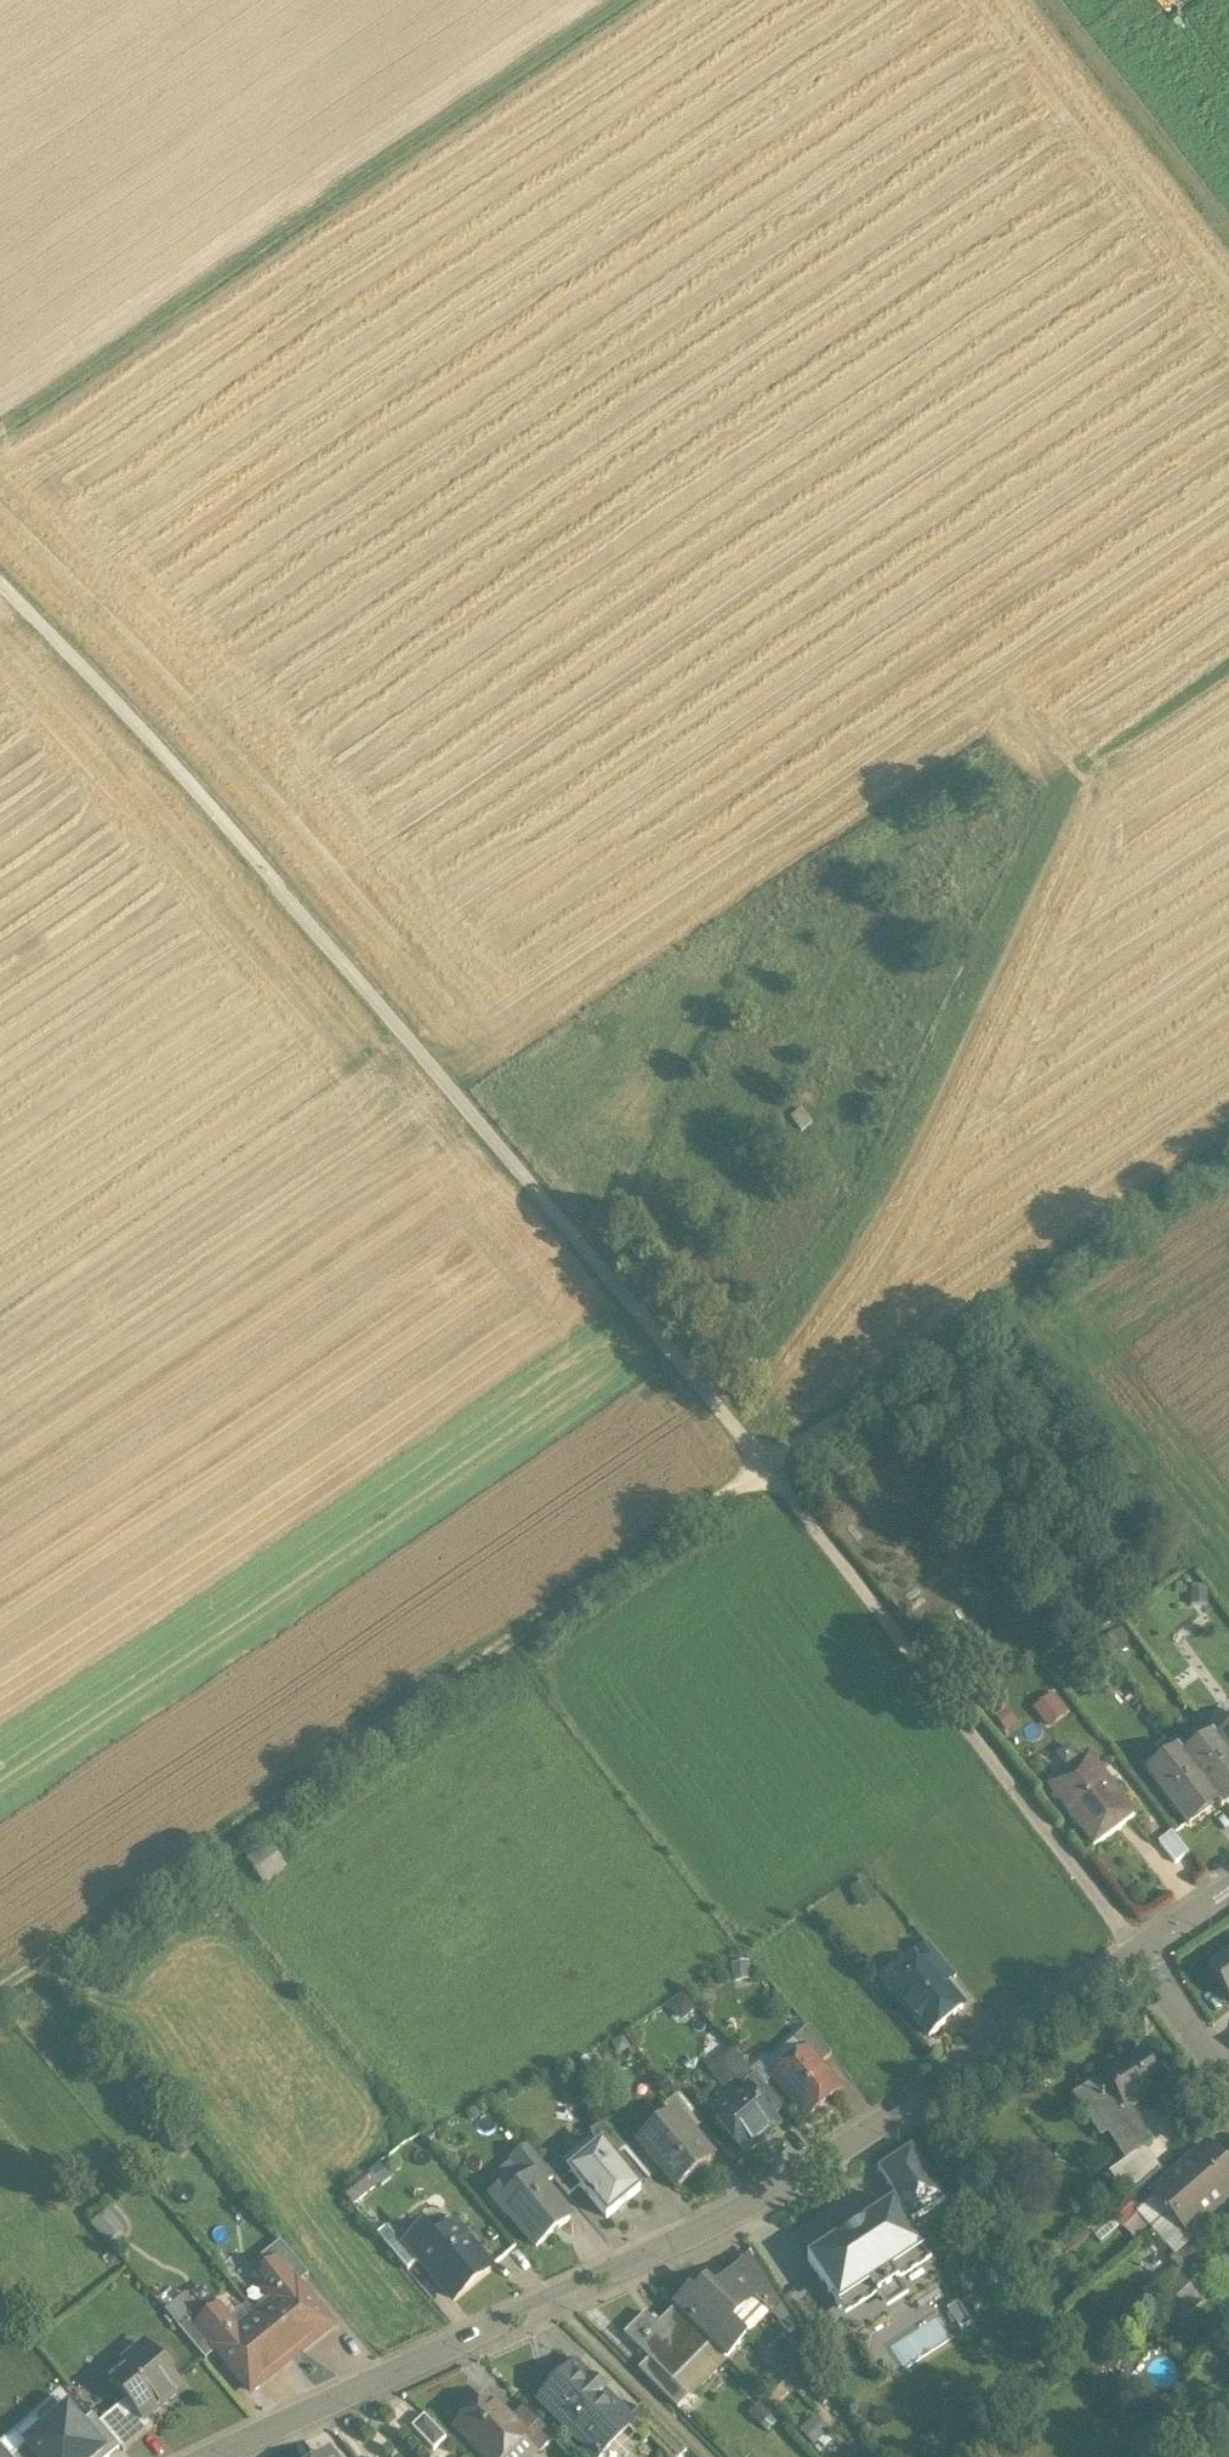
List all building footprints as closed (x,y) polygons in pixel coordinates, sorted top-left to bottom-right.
[(1053,1730),(1071,1713),(1053,1694),(1035,1711),(1053,1730)] [(1213,1741),(1198,1752),(1201,1756),(1188,1767),(1218,1806),(1221,1810),(1228,1804),(1228,1761),(1221,1750),(1213,1741)] [(1221,1750),(1228,1761),(1228,1744),(1221,1750)] [(1188,1767),(1179,1755),(1163,1767),(1166,1771),(1154,1780),(1150,1775),(1148,1777),(1189,1830),(1191,1829),(1190,1827),(1218,1806),(1188,1767)] [(1089,1760),(1049,1790),(1093,1848),(1133,1818),(1089,1760)] [(1188,1856),(1172,1835),(1159,1845),(1175,1866),(1188,1856)] [(248,1859),(266,1883),(288,1867),(271,1843),(248,1859)] [(955,1980),(927,1946),(915,1956),(924,1967),(925,1966),(944,1989),(955,1980)] [(1209,1970),(1228,2001),(1228,1957),(1209,1970)] [(944,1989),(925,1966),(924,1967),(909,1979),(903,1978),(893,1987),(892,1994),(929,2038),(962,2010),(944,1989)] [(831,2058),(808,2030),(794,2041),(807,2057),(809,2056),(819,2068),(831,2058)] [(807,2057),(794,2068),(792,2066),(786,2066),(775,2075),(774,2081),(807,2120),(839,2092),(819,2068),(809,2056),(807,2057)] [(1122,2067),(1092,2087),(1101,2100),(1100,2101),(1100,2102),(1090,2109),(1106,2135),(1107,2134),(1125,2163),(1145,2150),(1150,2146),(1128,2112),(1163,2089),(1145,2061),(1126,2074),(1122,2067)] [(782,2112),(753,2078),(741,2088),(746,2093),(747,2092),(771,2122),(782,2112)] [(771,2122),(747,2092),(746,2093),(713,2121),(715,2123),(715,2127),(719,2132),(723,2133),(743,2157),(777,2129),(771,2122)] [(700,2129),(676,2099),(663,2109),(677,2126),(678,2125),(689,2138),(700,2129)] [(624,2150),(603,2125),(591,2135),(602,2148),(603,2147),(614,2160),(625,2151),(624,2150)] [(677,2126),(645,2153),(661,2172),(677,2192),(711,2164),(689,2138),(678,2125),(677,2126)] [(645,2153),(635,2141),(624,2150),(625,2151),(650,2181),(661,2172),(645,2153)] [(614,2160),(603,2147),(602,2148),(570,2174),(569,2175),(580,2188),(606,2220),(640,2192),(614,2160)] [(547,2171),(526,2148),(510,2162),(528,2184),(534,2179),(543,2190),(554,2181),(547,2171)] [(1125,2163),(1109,2174),(1128,2201),(1160,2173),(1160,2172),(1145,2150),(1125,2163)] [(1169,2184),(1153,2199),(1154,2200),(1169,2217),(1224,2169),(1208,2150),(1169,2184)] [(910,2223),(911,2224),(945,2203),(913,2153),(912,2151),(878,2173),(899,2206),(910,2223)] [(570,2174),(559,2161),(547,2171),(554,2181),(569,2197),(580,2188),(569,2175),(570,2174)] [(1169,2217),(1185,2236),(1186,2236),(1202,2222),(1228,2198),(1228,2175),(1224,2169),(1169,2217)] [(1160,2173),(1128,2201),(1139,2213),(1154,2200),(1153,2199),(1169,2184),(1160,2173)] [(513,2196),(510,2199),(508,2216),(509,2216),(536,2249),(569,2221),(543,2190),(534,2179),(528,2184),(513,2196)] [(503,2184),(487,2198),(504,2219),(509,2216),(508,2216),(510,2199),(513,2196),(503,2184)] [(806,2262),(838,2311),(872,2289),(878,2299),(899,2285),(893,2276),(925,2255),(905,2225),(910,2223),(899,2206),(895,2209),(893,2206),(806,2262)] [(1202,2222),(1186,2236),(1185,2236),(1170,2249),(1186,2267),(1215,2236),(1202,2222)] [(490,2270),(455,2228),(436,2244),(424,2230),(422,2232),(419,2229),(406,2240),(408,2243),(406,2245),(420,2262),(453,2301),(490,2270)] [(395,2239),(387,2229),(377,2236),(386,2247),(395,2239)] [(406,2240),(401,2235),(395,2239),(386,2247),(407,2272),(420,2262),(406,2245),(408,2243),(406,2240)] [(307,2277),(280,2244),(262,2259),(270,2270),(277,2264),(295,2287),(296,2286),(307,2277)] [(295,2287),(277,2264),(270,2270),(257,2280),(271,2298),(273,2309),(266,2311),(256,2319),(291,2360),(331,2328),(296,2286),(295,2287)] [(794,2332),(756,2265),(741,2279),(758,2296),(753,2300),(789,2336),(794,2332)] [(1184,2273),(1161,2295),(1182,2317),(1205,2296),(1184,2273)] [(703,2308),(690,2295),(674,2311),(709,2347),(724,2361),(745,2340),(729,2325),(753,2300),(758,2296),(741,2279),(736,2274),(703,2308)] [(220,2350),(200,2327),(206,2322),(197,2311),(177,2327),(205,2362),(217,2352),(220,2350)] [(256,2318),(247,2326),(244,2333),(234,2330),(219,2311),(206,2322),(200,2327),(220,2350),(217,2352),(251,2394),(292,2361),(291,2360),(256,2319),(256,2318)] [(674,2311),(657,2329),(645,2317),(625,2337),(649,2362),(671,2385),(673,2384),(709,2347),(674,2311)] [(890,2346),(905,2369),(955,2336),(940,2313),(890,2346)] [(181,2391),(144,2347),(122,2366),(129,2373),(114,2385),(127,2401),(144,2422),(146,2421),(181,2391)] [(671,2385),(649,2362),(639,2372),(677,2410),(688,2399),(673,2384),(671,2385)] [(575,2367),(539,2404),(592,2456),(601,2456),(628,2430),(633,2425),(630,2422),(575,2367)] [(103,2453),(80,2426),(56,2398),(32,2419),(43,2432),(13,2456),(99,2456),(103,2453)] [(488,2400),(456,2431),(482,2456),(506,2456),(524,2440),(525,2438),(510,2422),(488,2400)] [(127,2401),(99,2424),(120,2449),(123,2452),(152,2428),(146,2421),(144,2422),(127,2401)] [(554,2440),(524,2409),(510,2422),(525,2438),(524,2440),(538,2455),(554,2440)] [(642,2409),(630,2422),(633,2425),(628,2430),(644,2446),(649,2441),(666,2456),(683,2456),(686,2453),(642,2409)] [(120,2449),(99,2424),(92,2416),(80,2426),(103,2453),(99,2456),(110,2456),(120,2449)] [(446,2441),(424,2418),(412,2429),(433,2452),(446,2441)]
